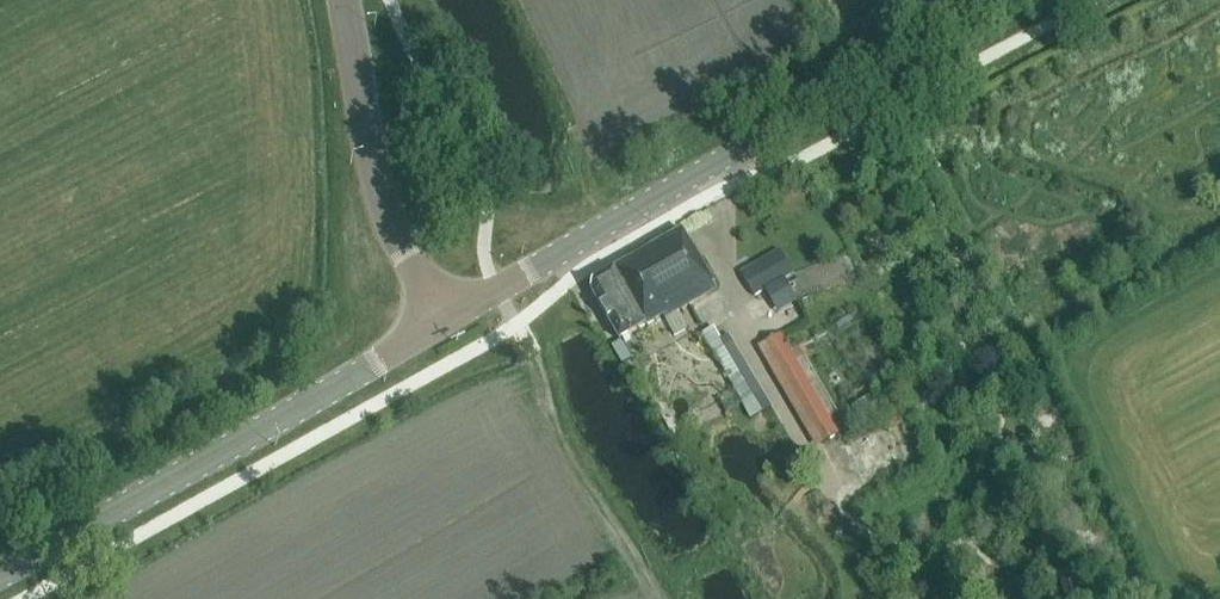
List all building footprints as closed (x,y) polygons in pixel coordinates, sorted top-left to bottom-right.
[(619,341),(657,320),(664,316),(675,335),(687,328),(678,312),(717,290),(683,231),(595,280),(591,290),(619,341)] [(741,270),(754,294),(793,273),(779,248),(741,270)] [(767,293),(778,314),(797,303),(786,282),(767,293)] [(707,352),(710,350),(751,419),(772,406),(723,324),(699,338),(707,352)] [(792,327),(758,347),(817,448),(841,434),(788,344),(798,338),(792,327)] [(873,410),(867,400),(853,408),(859,418),(873,410)]
